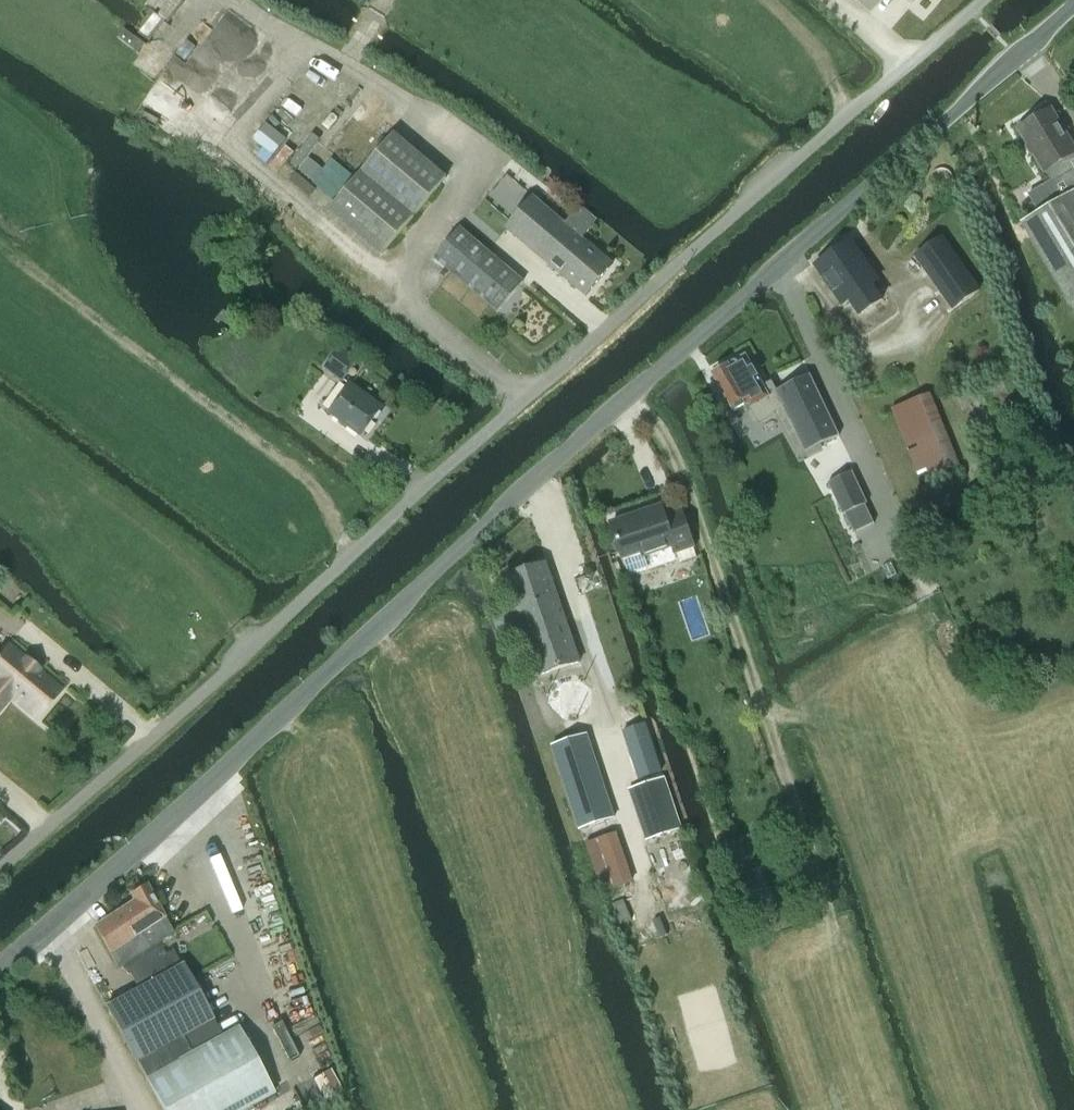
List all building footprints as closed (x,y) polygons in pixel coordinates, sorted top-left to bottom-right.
[(1073,154),(1073,149),(1050,110),(1018,129),(1044,172),(1045,172),(1052,183),(1072,171),(1066,159),(1073,154)] [(394,134),(357,177),(329,211),(381,255),(446,178),(394,134)] [(1021,224),(1073,312),(1073,192),(1021,224)] [(532,197),(505,229),(586,297),(612,265),(582,239),(596,222),(578,207),(564,224),(532,197)] [(435,259),(498,312),(523,282),(460,229),(435,259)] [(944,235),(914,256),(952,311),(983,290),(944,235)] [(851,242),(816,267),(843,306),(850,301),(860,316),(882,300),(872,285),(878,281),(851,242)] [(357,361),(339,349),(325,368),(342,381),(357,361)] [(715,373),(713,374),(714,375),(734,412),(749,404),(751,407),(759,422),(783,409),(785,408),(785,410),(806,452),(839,436),(810,375),(777,390),(771,381),(763,385),(761,386),(745,357),(726,367),(723,366),(719,367),(716,369),(715,373)] [(382,408),(350,385),(330,413),(361,436),(382,408)] [(929,394),(891,409),(921,483),(958,468),(929,394)] [(852,472),(827,483),(838,505),(843,515),(845,514),(864,505),(867,504),(863,494),(852,472)] [(661,507),(612,524),(623,559),(629,576),(648,569),(644,557),(673,547),(675,553),(679,564),(697,558),(693,547),(681,512),(664,518),(661,507)] [(540,675),(579,662),(546,563),(506,576),(518,610),(493,618),(499,635),(523,626),(540,675)] [(10,697),(37,719),(61,691),(37,672),(39,670),(25,659),(24,660),(7,646),(0,654),(0,709),(10,697)] [(550,680),(545,706),(564,723),(589,715),(594,689),(575,672),(550,680)] [(587,735),(552,746),(579,829),(614,818),(587,735)] [(640,786),(628,790),(645,841),(681,829),(664,778),(640,786)] [(106,1007),(145,1078),(221,1036),(182,965),(181,966),(172,951),(165,954),(158,942),(172,933),(146,886),(131,896),(134,901),(94,927),(118,969),(125,964),(138,989),(106,1007)] [(221,1036),(145,1078),(163,1109),(246,1109),(274,1094),(237,1027),(221,1036)]
